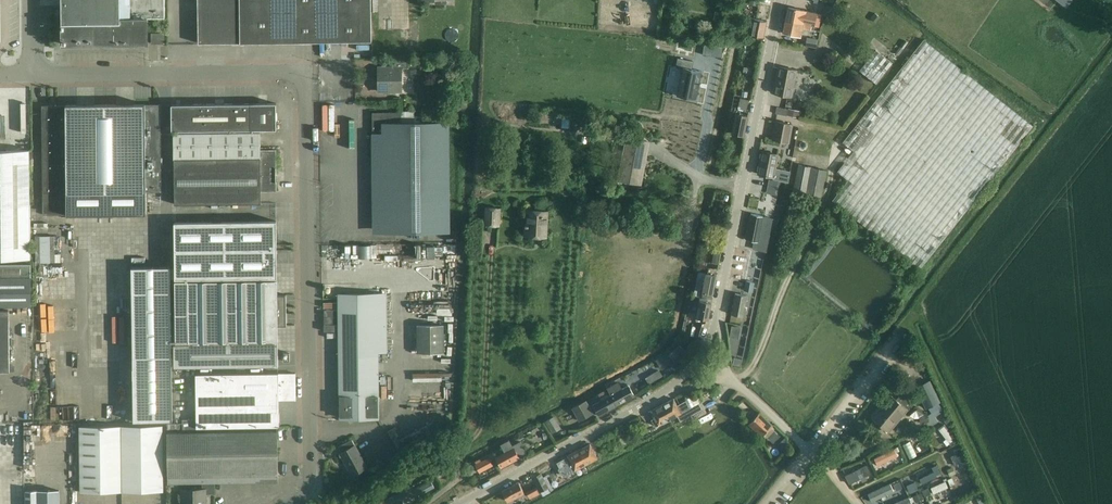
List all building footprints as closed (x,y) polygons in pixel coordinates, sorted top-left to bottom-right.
[(62,23),(62,44),(149,43),(149,17),(165,17),(165,0),(62,0),(62,23)] [(318,42),(372,41),(371,0),(198,0),(198,43),(318,42)] [(601,21),(655,22),(655,0),(601,0),(601,21)] [(827,17),(833,8),(829,6),(823,15),(827,17)] [(788,7),(785,20),(804,24),(808,25),(812,25),(814,26),(815,26),(817,13),(806,11),(788,7)] [(715,11),(713,20),(721,22),(723,13),(715,11)] [(754,24),(751,35),(751,36),(763,38),(766,21),(749,18),(748,23),(754,24)] [(785,24),(783,33),(801,36),(803,29),(811,30),(812,26),(812,25),(808,25),(804,24),(785,20),(785,21),(785,24)] [(663,24),(662,31),(671,33),(672,26),(663,24)] [(152,33),(152,43),(165,43),(165,33),(152,33)] [(807,37),(805,45),(816,47),(817,39),(807,37)] [(853,151),(839,169),(837,171),(848,180),(832,200),(920,269),(1033,125),(924,39),(843,142),(853,151)] [(717,47),(716,53),(726,55),(727,48),(717,47)] [(876,49),(859,70),(876,84),(893,62),(876,49)] [(678,58),(676,66),(683,68),(677,95),(676,96),(696,100),(697,99),(696,99),(701,71),(702,71),(691,69),(693,61),(678,58)] [(401,68),(409,67),(409,60),(395,60),(395,68),(379,68),(379,91),(401,91),(401,68)] [(792,97),(797,70),(779,67),(774,93),(792,97)] [(746,110),(749,100),(740,98),(738,108),(746,110)] [(172,131),(251,130),(277,130),(276,103),(172,104),(172,131)] [(56,113),(42,113),(43,193),(43,202),(43,215),(67,215),(146,214),(146,201),(146,192),(161,192),(160,104),(145,104),(56,105),(56,113)] [(777,107),(775,114),(786,116),(786,115),(787,114),(788,110),(777,107)] [(787,114),(786,115),(799,118),(800,111),(788,108),(788,110),(787,114)] [(383,134),(384,233),(450,232),(449,121),(422,121),(422,116),(415,116),(415,111),(401,111),(401,112),(372,112),(372,134),(383,134)] [(736,114),(732,133),(744,135),(748,116),(736,114)] [(775,120),(772,139),(790,143),(790,142),(792,130),(793,123),(775,120)] [(792,130),(790,142),(796,143),(798,131),(792,130)] [(260,132),(174,133),(175,204),(176,204),(202,203),(212,203),(219,203),(261,202),(260,191),(276,191),(276,149),(260,149),(260,132)] [(640,184),(649,143),(635,140),(634,143),(627,141),(619,180),(640,184)] [(31,259),(29,150),(0,151),(0,259),(31,259)] [(773,177),(778,155),(762,152),(758,174),(773,177)] [(821,197),(827,171),(799,165),(793,191),(821,197)] [(485,225),(499,226),(500,207),(486,207),(485,225)] [(546,238),(547,212),(528,211),(528,225),(526,225),(526,227),(528,227),(527,237),(546,238)] [(751,213),(746,239),(754,241),(753,248),(755,249),(756,249),(763,251),(765,251),(766,251),(767,244),(770,232),(772,220),(773,217),(763,216),(751,213)] [(175,222),(175,278),(252,277),(263,277),(277,277),(277,220),(175,222)] [(714,252),(711,262),(718,264),(720,253),(714,252)] [(31,306),(31,264),(0,264),(0,307),(31,306)] [(160,266),(132,267),(132,291),(134,421),(173,421),(172,355),(170,290),(170,266),(160,266)] [(695,286),(694,296),(701,297),(701,298),(711,299),(712,294),(712,293),(713,294),(717,276),(705,274),(698,272),(695,286)] [(189,344),(174,344),(174,367),(278,365),(278,342),(278,340),(278,325),(286,325),(286,295),(278,295),(277,279),(263,279),(263,277),(252,277),(252,279),(175,281),(176,341),(189,341),(189,343),(189,344)] [(754,286),(755,286),(756,287),(756,283),(746,281),(744,290),(753,292),(754,286)] [(735,293),(731,314),(743,316),(747,295),(735,293)] [(387,294),(337,295),(339,418),(379,417),(379,352),(387,352),(387,294)] [(695,317),(704,319),(708,320),(712,302),(707,301),(707,299),(700,298),(699,300),(695,317)] [(10,371),(9,310),(0,311),(0,371),(10,371)] [(418,352),(445,352),(444,325),(418,326),(418,352)] [(732,326),(729,338),(738,340),(740,327),(732,326)] [(681,345),(669,355),(677,364),(689,354),(681,345)] [(666,353),(655,360),(656,360),(659,365),(662,370),(667,367),(672,364),(667,354),(666,353)] [(734,357),(732,364),(740,366),(741,359),(734,357)] [(659,369),(654,372),(658,378),(662,375),(659,369)] [(279,399),(296,399),(296,373),(196,375),(197,427),(279,426),(279,399)] [(926,407),(940,400),(929,380),(915,387),(926,407)] [(616,382),(607,387),(609,392),(610,394),(611,395),(616,405),(634,396),(628,385),(623,388),(622,386),(619,381),(616,382)] [(599,415),(616,405),(609,392),(607,393),(605,390),(598,394),(601,400),(593,404),(599,415)] [(904,415),(913,403),(901,393),(896,399),(891,395),(887,401),(888,402),(883,409),(880,407),(876,411),(878,412),(872,419),(887,431),(902,414),(904,415)] [(674,398),(662,404),(670,418),(677,415),(680,421),(693,414),(695,419),(706,412),(707,412),(706,410),(701,401),(691,407),(687,399),(677,405),(674,398)] [(593,413),(586,401),(572,408),(579,421),(593,413)] [(929,422),(927,422),(930,427),(938,421),(935,416),(946,409),(943,404),(941,406),(938,403),(928,408),(931,412),(928,415),(929,422)] [(655,418),(652,419),(656,426),(658,424),(658,425),(663,422),(670,418),(662,404),(651,410),(655,418)] [(759,412),(748,423),(762,436),(762,435),(764,437),(767,437),(774,431),(774,428),(772,425),(759,412)] [(927,413),(919,414),(920,423),(927,422),(929,422),(928,415),(927,413)] [(554,416),(545,421),(552,434),(561,429),(554,416)] [(168,477),(215,476),(278,475),(277,431),(196,432),(196,419),(182,419),(182,432),(168,432),(168,477)] [(399,440),(393,429),(388,432),(400,452),(436,431),(431,422),(399,440)] [(121,426),(122,492),(163,491),(163,425),(121,426)] [(80,492),(122,492),(121,426),(79,426),(80,492)] [(783,439),(779,443),(786,449),(789,446),(783,439)] [(352,475),(367,467),(352,440),(339,447),(342,453),(340,453),(352,475)] [(519,457),(526,453),(520,442),(512,446),(513,449),(496,458),(501,468),(520,458),(519,457)] [(579,449),(586,464),(587,463),(598,457),(590,443),(579,449)] [(568,457),(558,462),(561,468),(559,469),(563,475),(574,470),(586,464),(579,449),(567,455),(568,457)] [(480,458),(475,461),(477,465),(476,465),(480,472),(492,466),(488,458),(482,462),(480,458)] [(541,491),(548,487),(541,473),(533,477),(541,491)] [(430,480),(423,485),(427,492),(435,488),(430,480)] [(507,501),(524,492),(519,481),(502,490),(507,501)] [(181,488),(182,503),(206,503),(206,494),(207,494),(212,493),(215,493),(215,483),(202,483),(202,488),(181,488)] [(536,485),(526,491),(530,497),(540,492),(536,485)] [(26,503),(59,503),(59,491),(26,492),(26,503)]
